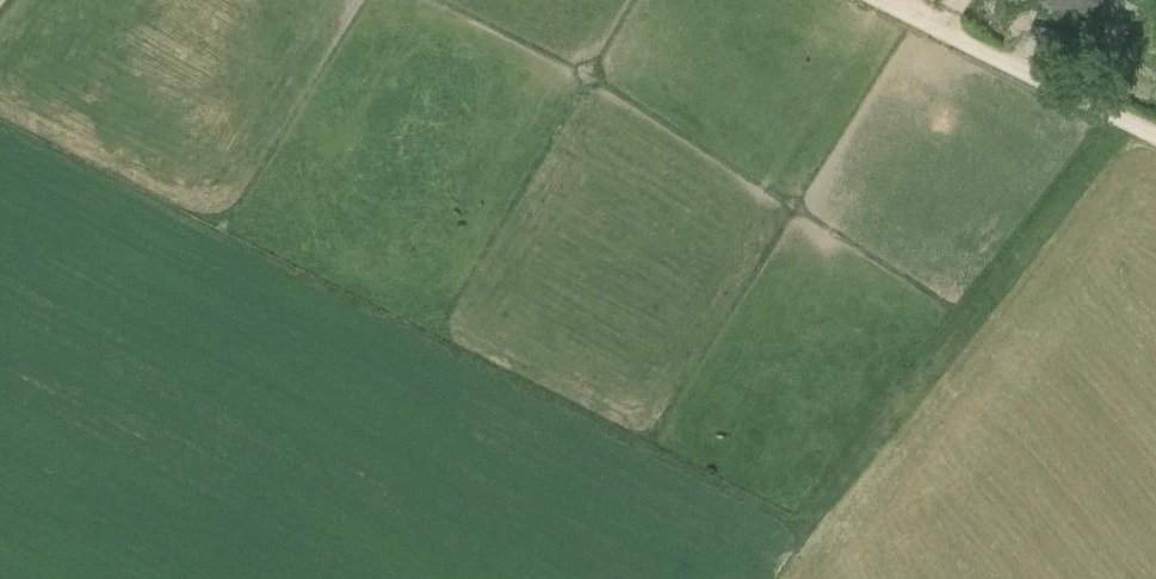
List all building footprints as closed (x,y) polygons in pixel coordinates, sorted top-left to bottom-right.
[(1046,0),(1042,13),(1098,29),(1106,0),(1045,0),(1046,0)]
